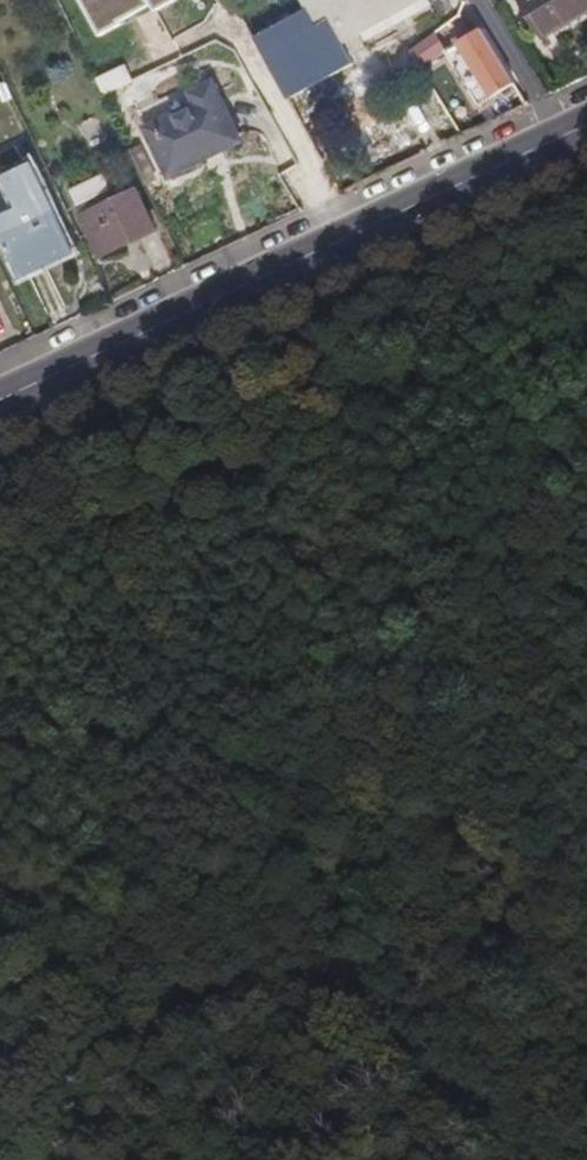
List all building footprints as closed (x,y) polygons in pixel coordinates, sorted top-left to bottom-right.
[(95,33),(174,0),(81,0),(95,33)] [(289,101),(354,65),(350,57),(366,49),(362,42),(430,5),(427,0),(301,0),(308,12),(256,40),(289,101)] [(544,34),(586,7),(586,0),(522,0),(544,34)] [(586,19),(586,7),(544,34),(549,43),(586,19)] [(514,85),(469,13),(450,25),(461,43),(446,53),(480,107),(514,85)] [(239,141),(211,82),(189,93),(186,88),(136,112),(163,168),(173,163),(177,171),(239,141)] [(155,183),(140,151),(132,155),(147,187),(155,183)] [(177,171),(173,163),(163,168),(167,176),(177,171)] [(22,275),(73,251),(31,164),(5,176),(27,222),(2,234),(22,275)] [(83,216),(99,248),(108,243),(112,251),(154,229),(135,190),(119,198),(107,173),(73,189),(86,214),(83,216)] [(102,255),(112,251),(108,243),(99,248),(102,255)]
